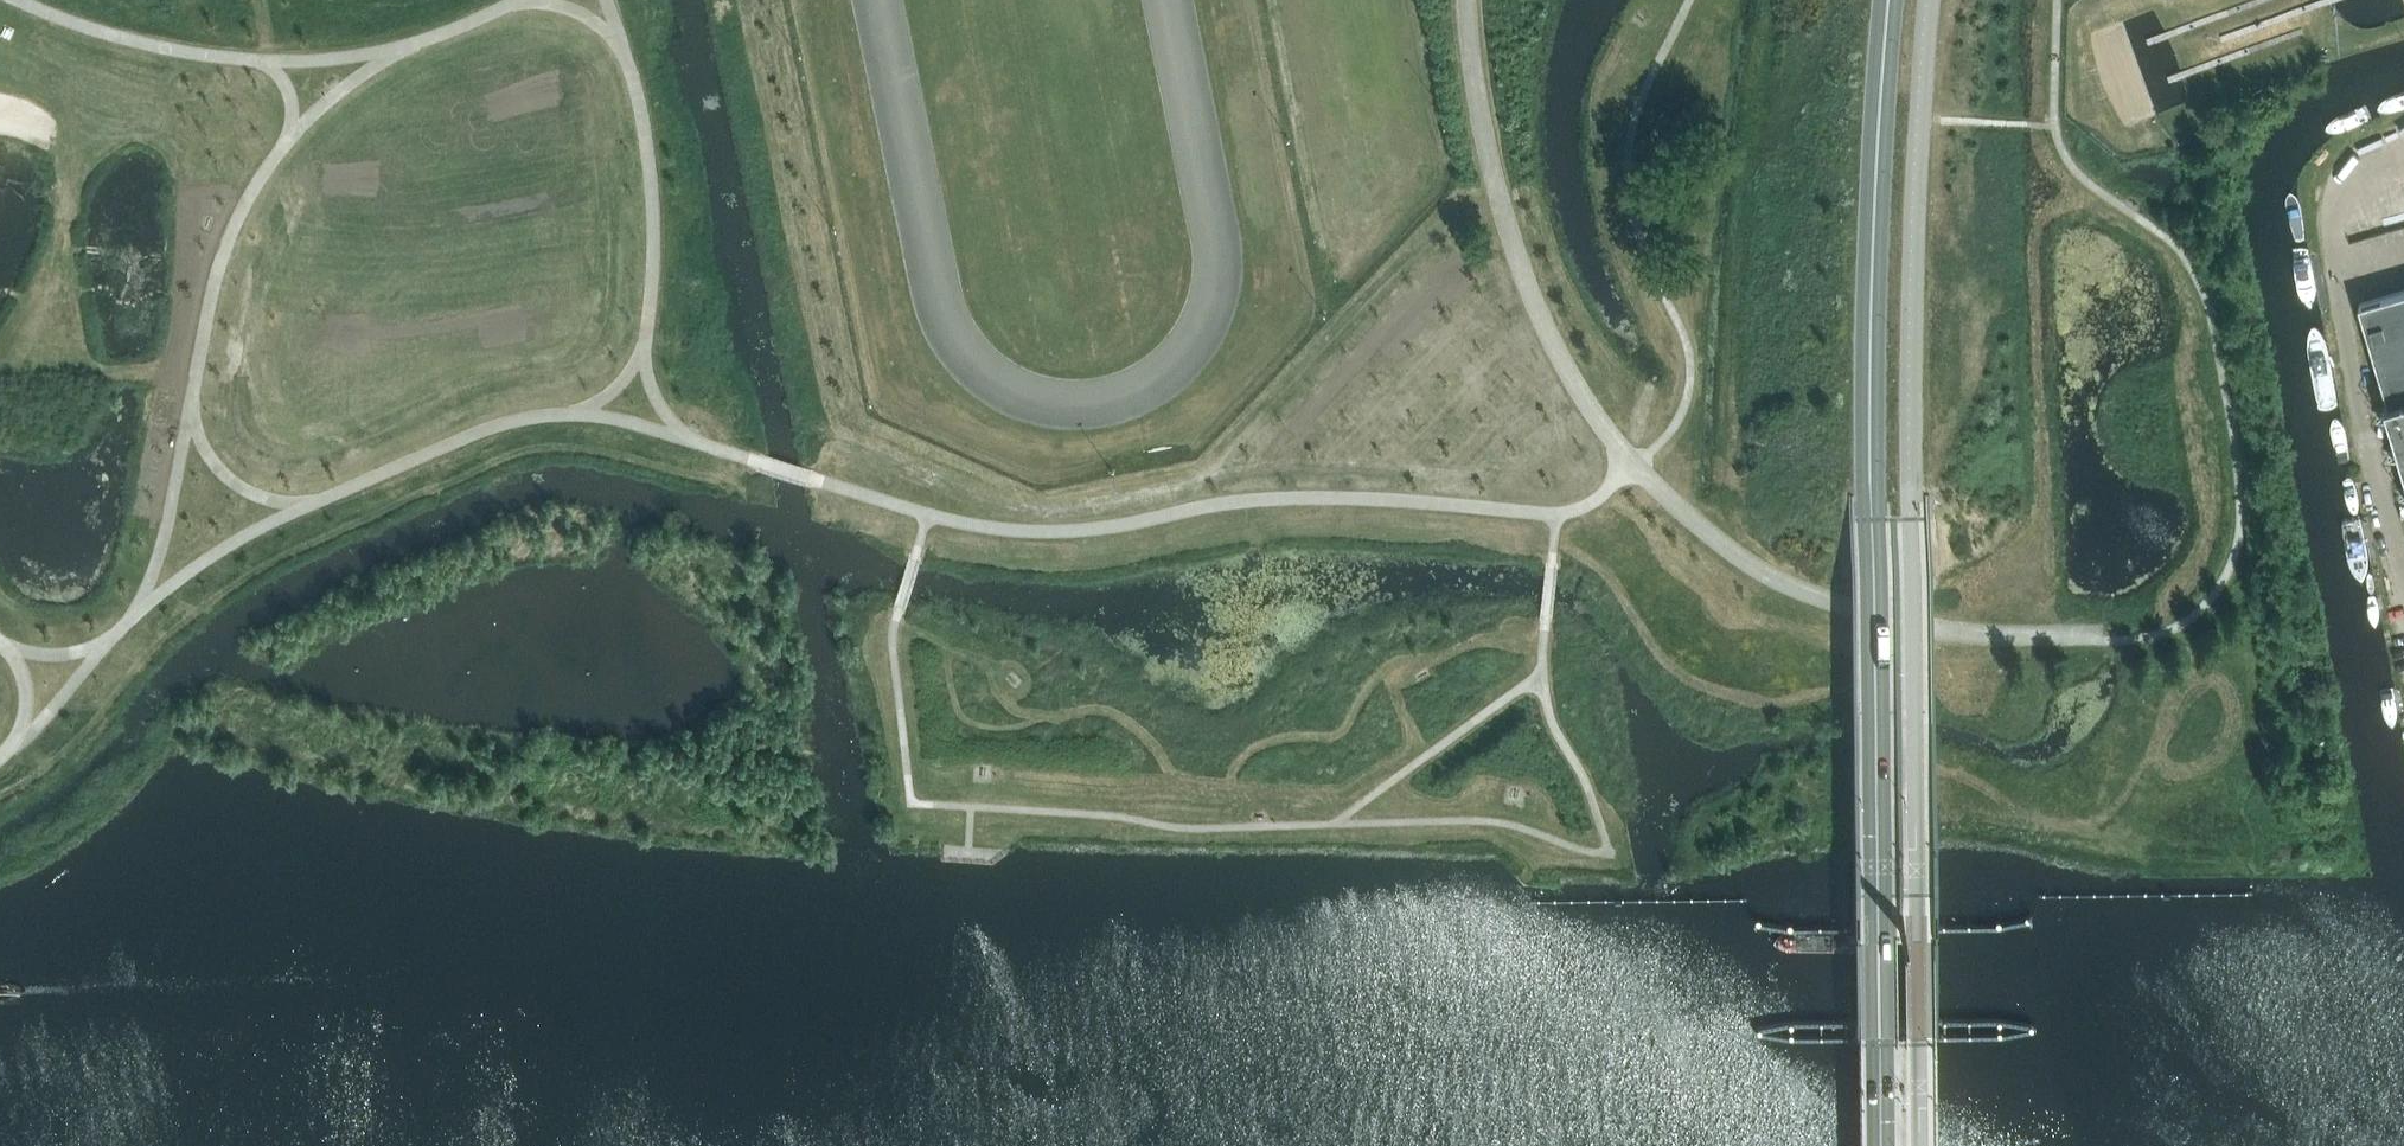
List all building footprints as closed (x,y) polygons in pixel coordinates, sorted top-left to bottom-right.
[(2403,151),(2403,139),(2365,152),(2369,163),(2403,151)] [(2362,304),(2391,402),(2388,403),(2403,458),(2403,291),(2362,304)]
